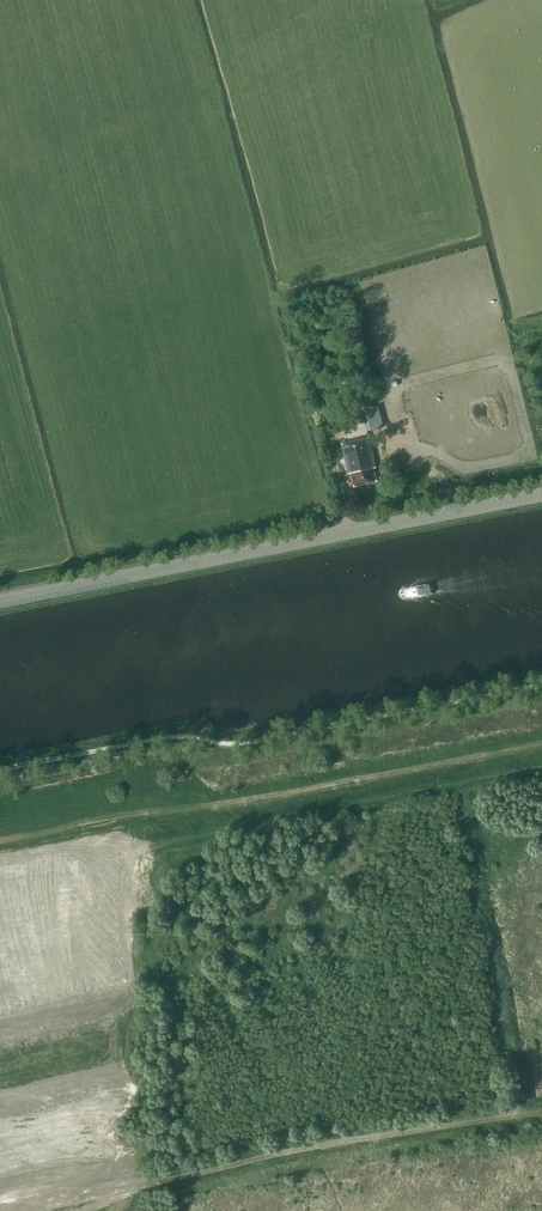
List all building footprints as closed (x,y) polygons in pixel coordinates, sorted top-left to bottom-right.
[(328,386),(326,372),(311,375),(313,388),(328,386)] [(355,486),(377,481),(373,467),(376,467),(369,439),(368,439),(366,438),(341,444),(349,474),(351,473),(355,486)]
